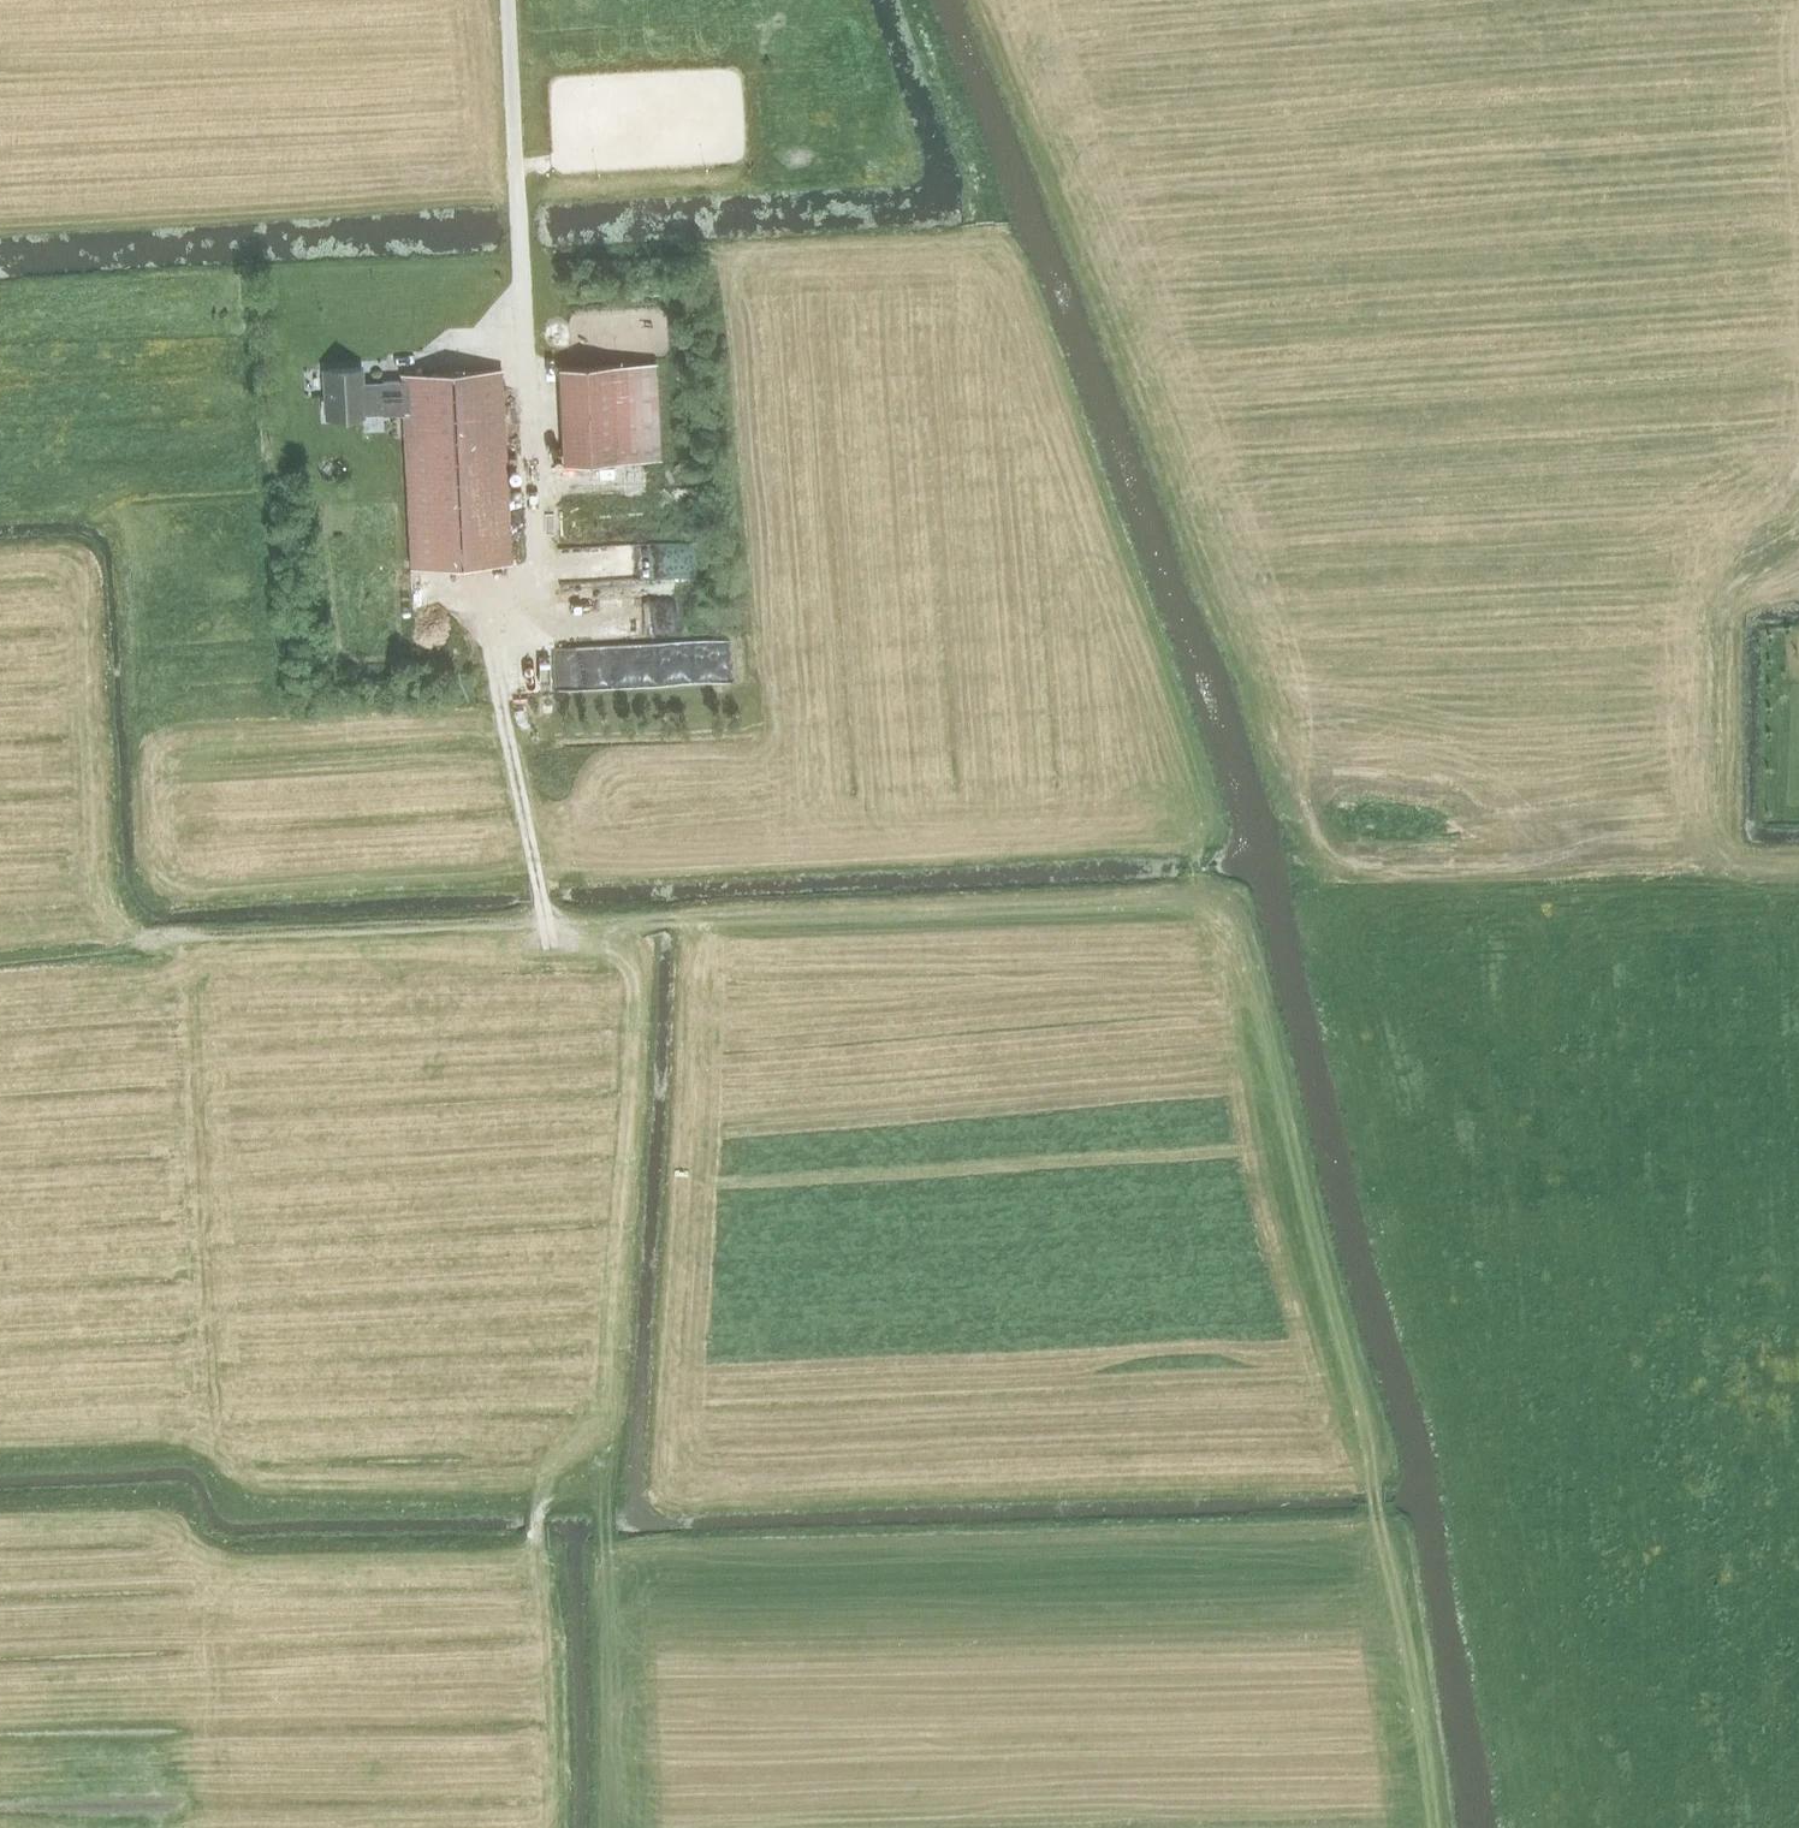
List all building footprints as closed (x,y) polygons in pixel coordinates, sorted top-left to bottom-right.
[(655,363),(622,364),(564,367),(569,463),(659,459),(655,363)] [(511,562),(502,370),(401,375),(402,381),(362,383),(362,368),(322,370),(324,419),(364,417),(364,416),(403,415),(411,567),(511,562)] [(646,593),(645,631),(675,632),(676,594),(646,593)]
